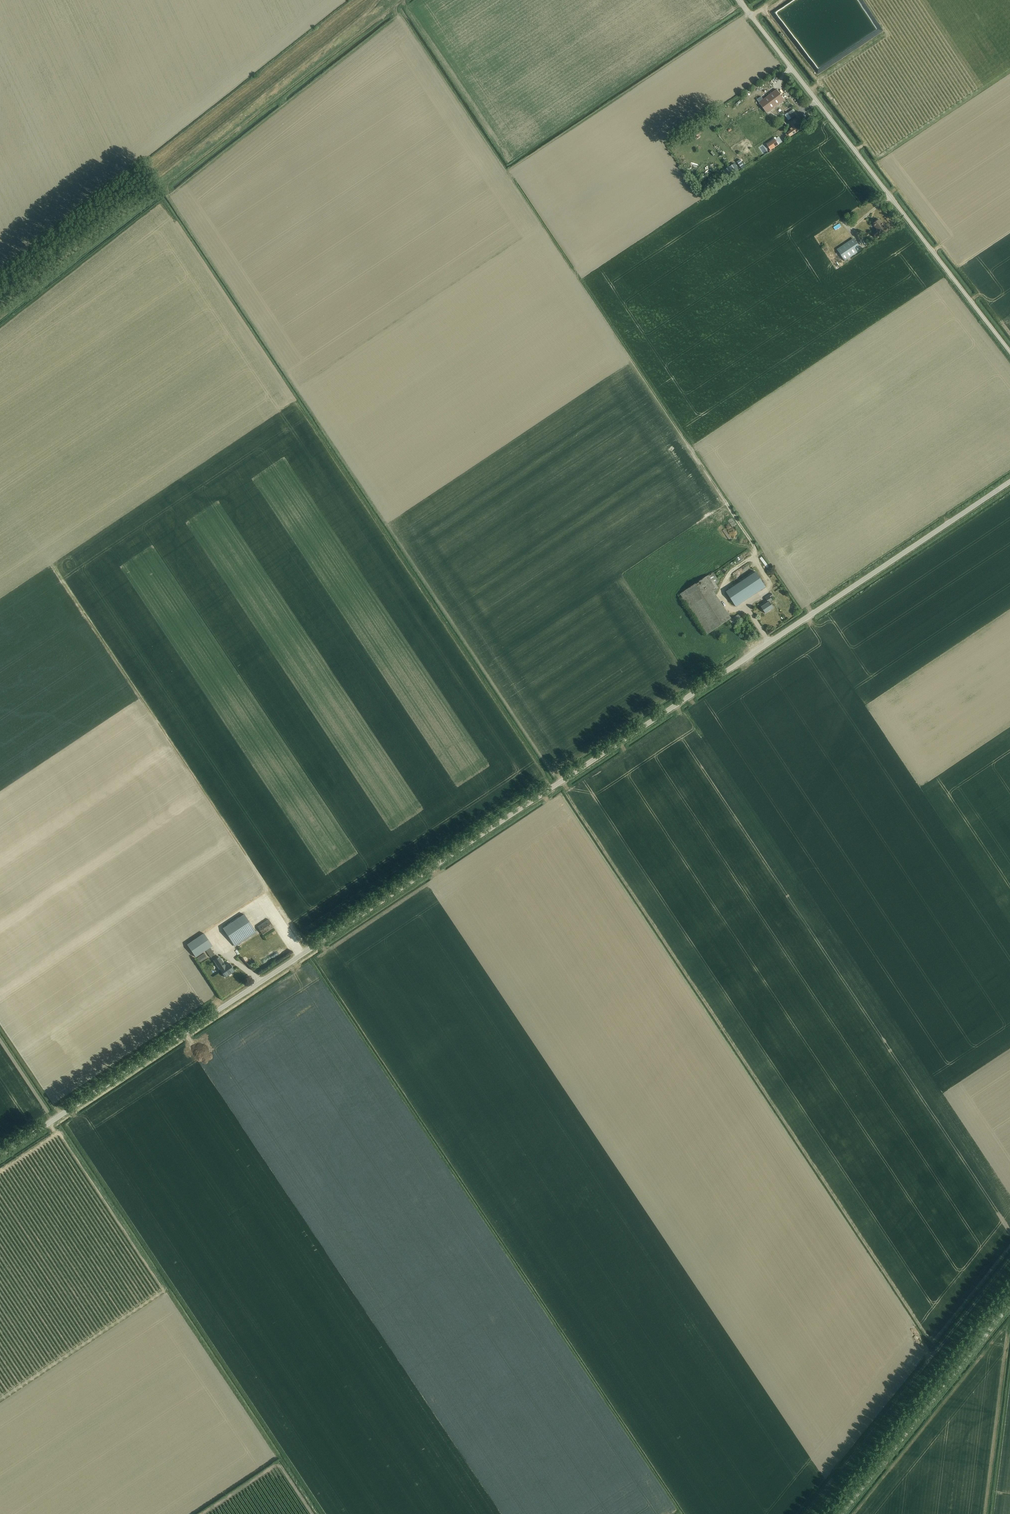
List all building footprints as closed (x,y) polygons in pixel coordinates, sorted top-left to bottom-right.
[(777,106),(784,100),(776,90),(769,95),(763,100),(759,103),(767,113),(777,106)] [(792,110),(788,113),(791,119),(796,115),(792,110)] [(787,133),(785,134),(788,138),(804,127),(798,118),(790,124),(793,127),(790,129),(791,130),(787,133)] [(774,139),(766,145),(770,151),(778,145),(774,139)] [(734,163),(724,170),(728,177),(738,170),(734,163)] [(876,238),(887,230),(879,219),(874,223),(878,229),(872,233),(876,238)] [(854,240),(838,251),(844,260),(860,249),(854,240)] [(736,607),(765,587),(756,572),(726,592),(736,607)] [(679,596),(706,635),(731,618),(714,591),(718,588),(716,584),(719,582),(714,573),(679,596)] [(770,602),(774,599),(773,597),(773,596),(771,593),(765,597),(767,601),(760,606),(765,614),(774,608),(770,602)] [(732,624),(743,617),(740,613),(730,620),(732,624)] [(235,946),(256,932),(244,914),(223,928),(235,946)] [(263,935),(274,927),(268,919),(257,927),(263,935)] [(211,958),(215,955),(210,947),(212,946),(204,933),(187,945),(196,957),(206,950),(211,958)] [(199,963),(207,958),(205,954),(197,960),(199,963)] [(225,978),(235,971),(229,963),(225,966),(219,957),(214,961),(225,978)]
